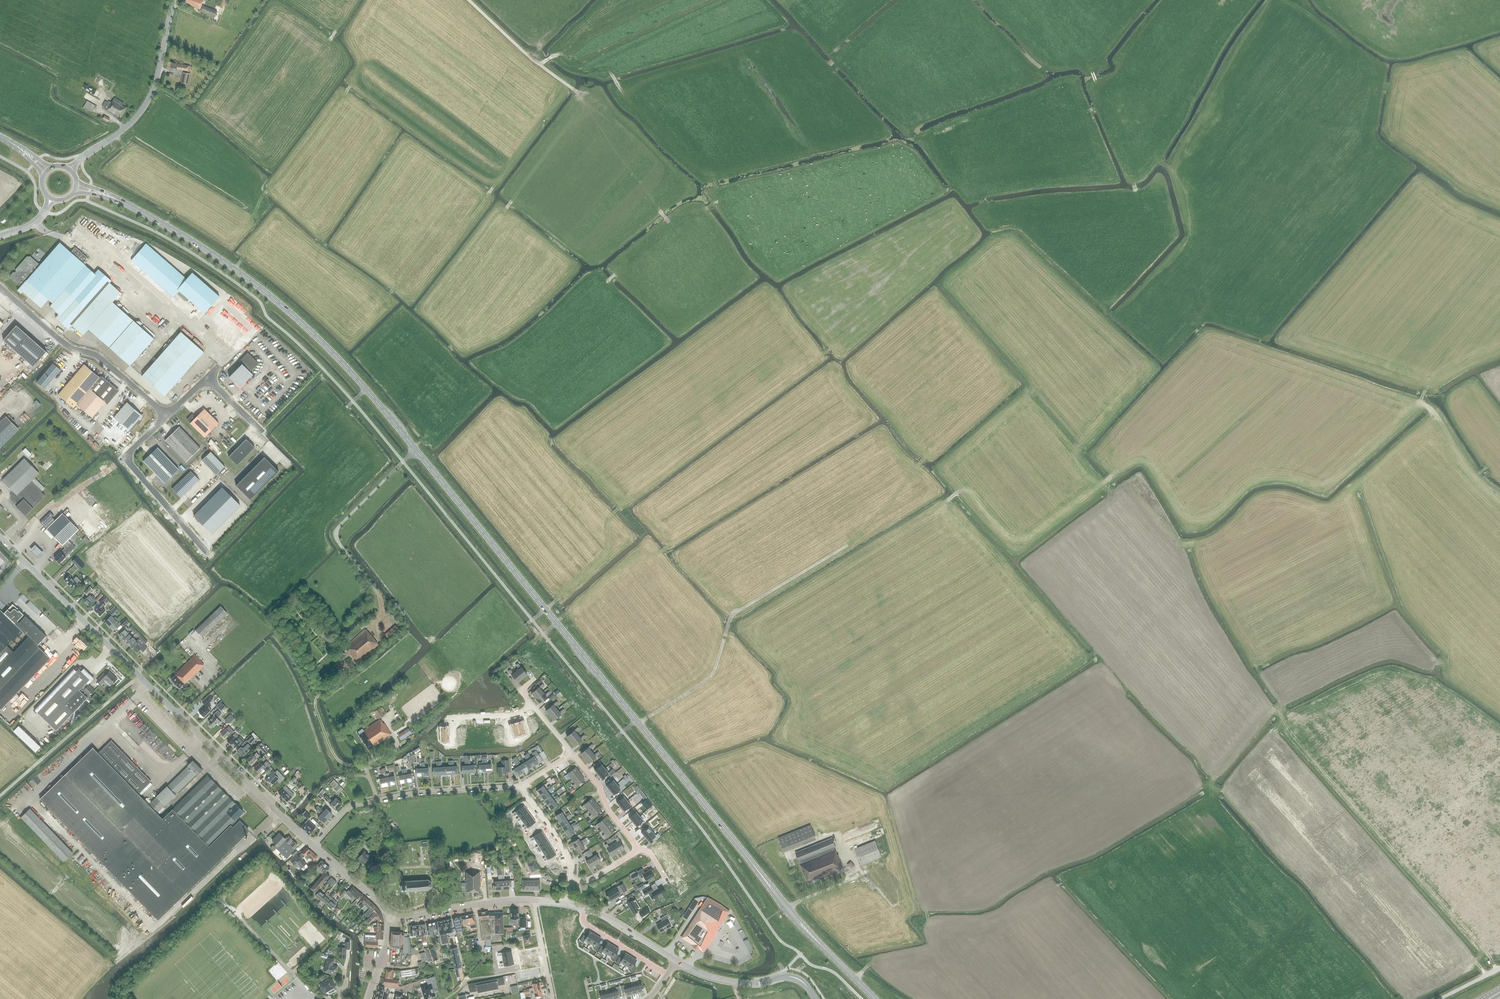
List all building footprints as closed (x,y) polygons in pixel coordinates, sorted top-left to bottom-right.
[(200,9),(201,7),(202,5),(203,0),(202,0),(180,0),(179,1),(200,9)] [(217,11),(203,5),(200,14),(214,19),(217,11)] [(175,68),(188,71),(189,66),(183,65),(174,63),(168,62),(167,68),(173,69),(173,68),(175,68)] [(121,118),(126,108),(122,105),(124,103),(115,98),(112,103),(109,101),(108,103),(105,101),(102,106),(104,107),(104,108),(105,108),(104,109),(114,115),(113,116),(116,118),(117,116),(121,118)] [(92,112),(96,106),(87,101),(83,107),(92,112)] [(71,252),(60,242),(40,265),(30,256),(27,257),(16,269),(16,272),(13,272),(10,275),(11,278),(20,287),(17,290),(21,293),(23,292),(41,308),(49,299),(51,302),(52,304),(50,306),(59,314),(56,318),(68,329),(72,325),(83,335),(89,329),(130,365),(154,338),(113,302),(121,293),(109,282),(111,281),(98,269),(95,273),(83,263),(87,258),(75,247),(71,252)] [(148,245),(133,262),(175,298),(181,292),(206,314),(221,298),(193,274),(188,280),(148,245)] [(47,351),(16,325),(3,340),(33,366),(47,351)] [(204,352),(181,332),(142,375),(165,396),(204,352)] [(258,363),(248,352),(239,361),(242,364),(229,377),(240,387),(253,374),(250,372),(258,363)] [(53,363),(37,382),(44,389),(61,370),(53,363)] [(100,377),(84,364),(58,395),(73,408),(77,404),(92,417),(105,402),(107,403),(118,390),(103,377),(100,377)] [(142,415),(127,402),(114,417),(129,431),(142,415)] [(219,423),(204,409),(196,417),(192,414),(187,419),(190,422),(190,423),(204,437),(219,423)] [(19,429),(6,416),(0,422),(0,448),(19,429)] [(179,426),(165,440),(186,462),(200,448),(179,426)] [(255,447),(246,439),(228,456),(237,465),(255,447)] [(212,440),(208,444),(220,456),(222,454),(220,452),(222,450),(212,440)] [(22,450),(28,456),(31,453),(26,447),(22,450)] [(179,469),(158,447),(143,461),(164,483),(179,469)] [(202,460),(216,475),(225,466),(211,452),(202,460)] [(236,485),(250,500),(279,471),(264,457),(236,485)] [(45,488),(34,477),(39,473),(24,458),(3,480),(13,490),(11,492),(11,496),(13,498),(11,500),(16,505),(16,506),(25,516),(33,508),(32,507),(45,495),(41,492),(45,488)] [(53,465),(50,462),(48,465),(47,464),(44,467),(47,470),(53,465)] [(190,470),(172,488),(181,498),(200,480),(190,470)] [(227,483),(235,475),(229,470),(221,477),(227,483)] [(223,486),(195,515),(213,532),(241,504),(223,486)] [(65,548),(69,553),(75,547),(68,540),(71,537),(73,540),(78,536),(75,533),(79,530),(62,513),(55,520),(52,517),(53,515),(50,512),(40,522),(46,529),(65,548)] [(95,528),(86,519),(82,523),(86,527),(88,524),(93,529),(95,528)] [(40,560),(45,555),(36,547),(31,552),(40,560)] [(65,557),(69,553),(65,548),(61,552),(54,558),(59,563),(66,557),(65,557)] [(78,557),(73,562),(82,571),(86,566),(78,557)] [(76,565),(71,569),(77,575),(81,570),(76,565)] [(69,575),(64,580),(72,588),(77,583),(69,575)] [(88,596),(84,600),(89,605),(95,600),(95,599),(89,593),(93,589),(90,587),(84,592),(88,596)] [(100,598),(104,595),(103,594),(101,593),(95,599),(95,600),(97,601),(100,598)] [(106,599),(104,596),(99,601),(102,604),(100,605),(94,610),(100,616),(105,611),(102,608),(105,605),(103,603),(106,599)] [(0,609),(0,708),(1,709),(50,658),(37,645),(46,636),(26,616),(17,625),(11,620),(12,620),(15,623),(24,614),(13,604),(4,613),(10,619),(0,609)] [(227,613),(220,606),(195,630),(202,637),(227,613)] [(105,621),(110,626),(117,618),(115,616),(114,618),(111,616),(105,621)] [(117,618),(110,626),(114,630),(120,624),(117,622),(119,620),(117,618)] [(401,628),(398,624),(394,628),(392,630),(391,630),(387,633),(390,637),(401,628)] [(119,635),(123,639),(128,633),(129,633),(129,632),(127,631),(129,629),(126,626),(122,630),(123,631),(119,635)] [(341,660),(349,653),(353,658),(354,657),(358,662),(378,644),(365,629),(344,647),(345,647),(341,650),(337,645),(334,648),(338,653),(336,654),(341,660)] [(132,637),(129,633),(128,633),(123,639),(127,643),(132,637)] [(147,641),(141,635),(138,637),(145,644),(147,641)] [(127,643),(130,646),(136,641),(132,637),(127,643)] [(136,641),(130,646),(137,653),(140,649),(143,652),(147,648),(144,644),(143,646),(137,640),(136,641)] [(176,673),(177,674),(185,682),(186,683),(204,665),(202,662),(195,655),(176,673)] [(516,665),(519,668),(516,670),(522,678),(527,674),(518,663),(516,665)] [(76,671),(74,668),(51,691),(34,709),(56,730),(73,712),(88,698),(87,697),(89,695),(90,695),(94,690),(89,685),(88,684),(94,678),(84,668),(83,669),(81,671),(79,668),(76,671)] [(517,682),(522,678),(516,670),(514,668),(511,670),(510,669),(508,671),(507,672),(511,677),(512,676),(517,682)] [(506,681),(511,677),(507,672),(506,670),(501,675),(506,681)] [(117,679),(109,671),(105,675),(104,673),(97,680),(101,684),(105,679),(111,685),(117,679)] [(179,688),(185,682),(177,674),(171,679),(174,683),(176,685),(179,688)] [(543,684),(531,693),(535,698),(543,691),(541,688),(544,686),(543,684)] [(535,698),(539,703),(551,693),(549,691),(546,694),(543,691),(535,698)] [(211,709),(209,707),(211,705),(209,703),(213,698),(210,695),(203,702),(206,705),(205,706),(205,707),(199,712),(204,717),(211,709)] [(557,701),(546,710),(550,715),(558,709),(555,706),(559,703),(557,701)] [(379,708),(374,711),(378,719),(384,715),(379,708)] [(550,715),(554,720),(565,711),(563,709),(560,711),(558,709),(550,715)] [(221,714),(218,710),(213,714),(214,716),(208,721),(211,724),(211,725),(212,726),(213,726),(216,723),(218,725),(221,722),(217,718),(221,714)] [(362,729),(357,732),(368,749),(372,746),(373,747),(392,735),(384,723),(383,723),(380,719),(363,731),(362,729)] [(522,722),(517,724),(520,735),(526,733),(522,722)] [(511,725),(513,733),(515,740),(518,739),(517,737),(520,736),(520,735),(517,724),(511,725)] [(19,725),(13,731),(35,752),(41,746),(19,725)] [(491,726),(491,731),(491,733),(488,733),(489,740),(492,740),(494,739),(494,737),(497,737),(497,725),(491,726)] [(503,740),(506,740),(506,732),(503,733),(503,731),(503,725),(497,725),(497,737),(497,738),(501,738),(501,740),(503,740)] [(229,736),(234,731),(229,726),(226,729),(221,734),(225,738),(227,735),(229,736)] [(475,739),(478,739),(478,741),(484,741),(484,732),(480,732),(480,726),(480,727),(475,727),(475,726),(474,726),(475,739)] [(441,728),(442,741),(445,741),(445,743),(451,743),(451,734),(448,734),(447,727),(441,728)] [(468,742),(467,733),(464,733),(464,727),(458,727),(458,740),(462,740),(462,743),(468,742)] [(578,727),(567,736),(571,741),(579,735),(576,732),(580,729),(578,727)] [(399,736),(401,740),(412,733),(409,729),(399,736)] [(244,741),(240,736),(237,740),(235,738),(238,736),(235,733),(227,741),(230,744),(231,743),(235,748),(238,744),(239,746),(244,741)] [(242,746),(237,751),(242,756),(247,752),(248,753),(253,749),(251,747),(251,746),(249,744),(250,742),(251,743),(254,739),(250,735),(246,738),(247,739),(241,745),(242,746)] [(571,741),(575,746),(586,737),(584,735),(581,737),(579,735),(571,741)] [(150,781),(111,741),(99,753),(93,747),(40,799),(158,920),(249,831),(239,821),(239,822),(236,819),(243,812),(235,804),(229,797),(221,790),(207,775),(173,809),(162,819),(156,813),(165,804),(165,805),(176,795),(175,794),(196,774),(197,774),(202,770),(193,761),(188,765),(189,766),(167,786),(157,796),(149,805),(137,794),(150,781)] [(265,754),(270,749),(266,745),(265,746),(262,743),(260,744),(262,747),(260,748),(265,754)] [(592,744),(581,753),(585,758),(593,752),(590,749),(594,746),(592,744)] [(535,764),(538,762),(537,760),(540,758),(536,751),(532,753),(534,756),(531,758),(528,753),(526,754),(533,766),(535,764)] [(252,754),(246,760),(250,764),(257,758),(259,755),(256,752),(254,755),(252,754)] [(595,754),(593,752),(585,758),(588,763),(589,763),(597,756),(599,759),(602,756),(600,754),(598,752),(595,754)] [(524,756),(527,761),(526,762),(524,763),(528,769),(530,768),(533,766),(526,754),(524,756)] [(274,757),(270,760),(269,762),(271,765),(273,763),(277,759),(274,757)] [(512,759),(517,767),(514,769),(518,775),(523,772),(519,766),(518,764),(514,758),(512,759)] [(506,772),(506,771),(505,769),(509,769),(509,760),(502,760),(502,764),(502,767),(498,767),(499,776),(506,776),(506,772)] [(263,764),(261,762),(254,768),(259,773),(265,767),(267,769),(271,765),(267,761),(263,764)] [(523,772),(524,771),(528,769),(524,763),(519,766),(523,772)] [(601,764),(594,770),(598,774),(605,769),(601,764)] [(287,768),(286,768),(284,766),(280,770),(282,772),(281,774),(284,777),(290,771),(287,768)] [(569,776),(572,780),(580,773),(575,767),(565,776),(566,778),(569,776)] [(380,779),(381,787),(389,785),(387,779),(386,773),(385,768),(381,769),(382,774),(383,774),(384,777),(385,778),(380,779)] [(605,769),(598,774),(601,779),(608,773),(605,769)] [(272,784),(278,778),(277,777),(278,776),(273,770),(268,775),(269,776),(265,780),(268,783),(270,781),(272,784)] [(389,773),(386,773),(387,779),(389,785),(396,784),(394,776),(389,777),(389,776),(389,773)] [(572,780),(575,783),(572,785),(574,787),(584,779),(580,773),(572,780)] [(613,780),(606,786),(609,790),(616,784),(613,780)] [(616,784),(609,790),(613,794),(620,789),(616,784)] [(541,795),(551,787),(550,785),(545,789),(543,786),(537,790),(541,795)] [(285,786),(278,793),(287,802),(294,795),(285,786)] [(553,789),(551,787),(541,795),(544,800),(550,796),(548,793),(553,789)] [(342,803),(336,798),(332,801),(330,799),(326,795),(323,798),(327,801),(330,804),(336,810),(342,803)] [(554,800),(550,796),(544,800),(548,805),(554,800)] [(623,797),(617,802),(620,807),(627,801),(623,797)] [(585,807),(589,810),(596,804),(592,798),(581,807),(583,809),(585,807)] [(642,802),(648,808),(652,805),(647,798),(642,802)] [(557,805),(554,800),(548,805),(551,810),(557,805)] [(627,801),(620,807),(624,811),(631,805),(627,801)] [(589,810),(592,814),(589,816),(591,818),(601,809),(596,804),(589,810)] [(322,813),(328,818),(332,814),(326,809),(324,811),(318,805),(316,807),(318,809),(320,811),(322,813)] [(515,812),(512,814),(514,816),(517,814),(519,817),(527,811),(523,805),(515,812)] [(94,854),(90,850),(85,855),(81,858),(31,807),(5,832),(114,945),(140,919),(149,911),(144,906),(136,914),(85,862),(89,859),(94,854)] [(311,816),(305,811),(303,814),(308,819),(311,816)] [(519,817),(516,819),(518,822),(521,820),(523,822),(531,816),(527,811),(519,817)] [(555,816),(559,821),(565,817),(562,812),(555,816)] [(636,812),(629,817),(632,822),(639,816),(636,812)] [(326,820),(328,818),(322,813),(318,818),(324,823),(326,820)] [(659,813),(657,814),(661,819),(663,822),(665,820),(659,813)] [(565,817),(559,821),(562,826),(568,822),(566,820),(569,818),(571,816),(570,814),(567,816),(565,817)] [(525,825),(523,827),(525,830),(527,828),(536,822),(531,816),(523,822),(525,825)] [(639,816),(632,822),(636,826),(643,820),(639,816)] [(596,828),(599,826),(602,830),(610,823),(605,817),(594,826),(596,828)] [(309,835),(316,828),(308,820),(301,827),(309,835)] [(568,822),(562,826),(565,831),(577,824),(575,822),(570,825),(568,822)] [(602,835),(604,837),(614,829),(610,823),(602,830),(605,833),(602,835)] [(645,829),(641,833),(645,837),(652,831),(648,827),(650,825),(648,823),(643,827),(645,829)] [(577,824),(565,831),(568,836),(574,832),(572,829),(578,826),(577,824)] [(784,852),(816,839),(810,825),(778,838),(784,852)] [(533,837),(530,838),(532,841),(535,839),(536,842),(545,837),(542,831),(533,837)] [(652,831),(645,837),(648,841),(653,837),(655,835),(652,831)] [(286,837),(285,838),(274,850),(283,860),(282,861),(284,864),(289,860),(301,850),(298,847),(301,845),(291,836),(293,835),(290,832),(286,836),(286,837)] [(274,850),(285,838),(279,833),(272,841),(276,844),(274,846),(273,845),(271,847),(274,850)] [(538,846),(536,847),(537,850),(549,843),(545,837),(536,842),(538,846)] [(618,853),(624,849),(617,837),(615,839),(617,841),(613,844),(618,853)] [(575,848),(586,840),(585,838),(580,841),(578,838),(572,842),(575,848)] [(836,846),(832,838),(795,852),(807,882),(817,878),(817,879),(844,869),(838,855),(837,855),(836,850),(836,851),(834,847),(836,846)] [(588,843),(586,840),(575,848),(578,853),(584,849),(583,846),(588,843)] [(875,841),(854,849),(861,865),(881,857),(875,841)] [(549,843),(537,850),(539,852),(542,851),(544,854),(552,848),(549,843)] [(611,856),(618,853),(613,844),(608,846),(607,844),(605,845),(611,856)] [(363,847),(360,845),(356,850),(359,852),(362,854),(358,858),(361,861),(362,860),(364,862),(368,865),(373,858),(364,851),(363,852),(361,849),(363,847)] [(317,857),(310,850),(307,847),(301,853),(302,854),(301,855),(303,857),(307,854),(314,861),(317,857)] [(545,857),(543,859),(545,861),(547,860),(556,854),(552,848),(544,854),(545,857)] [(587,851),(595,864),(600,861),(596,855),(593,856),(590,850),(587,851)] [(590,867),(595,864),(587,851),(585,852),(589,859),(586,861),(590,867)] [(301,868),(306,864),(297,854),(290,861),(296,867),(299,865),(301,868)] [(314,894),(318,889),(330,876),(326,872),(329,868),(326,865),(325,863),(321,861),(315,867),(323,874),(311,888),(309,890),(313,894),(314,894)] [(538,868),(534,861),(528,865),(530,870),(532,872),(538,868)] [(495,890),(502,889),(501,875),(500,867),(497,867),(498,875),(499,881),(495,881),(495,885),(492,885),(493,890),(495,890)] [(501,875),(502,889),(509,889),(509,885),(511,885),(511,880),(508,880),(504,880),(504,874),(503,867),(500,867),(501,875)] [(651,877),(655,875),(651,869),(645,873),(642,868),(637,871),(640,876),(642,874),(646,880),(648,879),(649,880),(652,878),(651,877)] [(467,891),(479,891),(479,885),(480,885),(480,871),(469,871),(469,872),(465,872),(465,882),(466,882),(461,882),(462,886),(466,886),(467,891)] [(428,879),(427,879),(402,881),(402,884),(400,884),(401,889),(405,889),(405,891),(406,891),(428,890),(432,887),(432,886),(431,882),(432,882),(431,882),(428,879)] [(540,890),(540,881),(523,880),(522,890),(535,890),(535,892),(537,892),(537,890),(540,890)] [(644,881),(638,885),(640,890),(646,886),(644,881)] [(623,883),(619,885),(616,888),(616,887),(605,893),(610,901),(620,895),(620,894),(627,890),(623,883)] [(363,895),(358,891),(353,886),(349,891),(348,890),(346,893),(352,898),(354,895),(357,898),(356,900),(357,902),(359,900),(363,895)] [(649,887),(642,891),(644,896),(652,891),(649,887)] [(661,887),(652,892),(655,898),(658,896),(659,897),(663,895),(662,894),(665,893),(661,887)] [(315,895),(321,900),(325,895),(319,891),(318,889),(314,894),(316,895),(315,895)] [(325,895),(321,900),(326,904),(332,898),(329,895),(329,894),(328,893),(328,894),(327,893),(325,895)] [(629,902),(627,903),(633,913),(641,909),(635,899),(634,899),(632,895),(627,898),(629,902)] [(359,906),(362,908),(369,900),(364,896),(360,901),(362,902),(359,906)] [(332,898),(326,904),(331,909),(335,904),(337,903),(336,902),(332,898)] [(691,923),(683,937),(703,950),(729,911),(708,898),(701,908),(691,923)] [(369,900),(362,908),(364,910),(363,911),(364,913),(365,913),(366,911),(373,904),(369,900)] [(368,916),(370,914),(373,912),(377,908),(373,904),(366,911),(365,913),(365,912),(369,915),(368,916)] [(696,905),(689,915),(691,916),(688,920),(691,921),(695,915),(693,914),(698,907),(696,905)] [(370,914),(368,916),(365,920),(369,923),(374,918),(376,917),(381,913),(380,912),(377,908),(373,912),(370,914)] [(647,908),(639,913),(641,917),(650,912),(647,908)] [(688,908),(684,914),(688,917),(692,911),(688,908)] [(511,910),(510,910),(510,918),(510,923),(517,923),(517,918),(518,918),(518,916),(518,910),(514,910),(513,909),(512,909),(511,910)] [(488,913),(488,911),(478,912),(479,918),(480,918),(482,940),(485,940),(486,946),(491,946),(491,939),(490,933),(495,933),(504,933),(504,927),(503,912),(494,912),(494,913),(488,913)] [(729,911),(703,950),(683,937),(681,939),(703,953),(722,929),(723,921),(729,912),(729,911)] [(383,917),(381,913),(376,917),(378,921),(384,921),(383,917)] [(474,919),(473,914),(460,916),(461,923),(462,923),(463,925),(465,925),(465,926),(468,925),(468,927),(470,926),(471,930),(476,928),(475,925),(475,923),(474,919)] [(670,926),(669,923),(666,919),(669,917),(667,914),(660,918),(662,921),(656,925),(661,932),(670,926)] [(463,930),(460,917),(453,918),(455,928),(454,928),(455,932),(456,936),(458,940),(460,940),(459,937),(460,936),(459,931),(463,930)] [(737,917),(732,920),(736,928),(741,925),(737,917)] [(444,920),(447,934),(448,934),(450,934),(452,934),(454,932),(451,919),(444,920)] [(449,942),(447,934),(444,920),(437,922),(442,944),(449,942)] [(384,932),(384,922),(377,922),(377,927),(375,927),(374,927),(374,930),(374,931),(377,931),(376,935),(365,934),(364,946),(378,947),(378,942),(376,942),(377,939),(383,939),(383,932),(384,932)] [(437,922),(430,923),(426,924),(428,934),(434,933),(433,929),(438,928),(437,922)] [(419,935),(418,925),(410,926),(410,933),(409,933),(409,936),(419,935)] [(403,943),(404,937),(404,935),(401,935),(401,932),(391,931),(390,946),(400,947),(401,943),(403,943)] [(583,935),(580,940),(583,942),(584,940),(589,943),(595,934),(590,931),(586,937),(583,935)] [(528,942),(528,943),(531,942),(532,941),(530,934),(524,935),(523,932),(518,934),(516,934),(517,939),(519,939),(523,938),(524,943),(528,942)] [(595,934),(589,943),(595,947),(593,949),(596,950),(600,945),(597,943),(600,938),(595,934)] [(409,937),(404,937),(403,943),(403,948),(400,948),(400,953),(410,953),(410,943),(409,943),(410,940),(409,940),(409,937)] [(477,952),(476,937),(468,938),(470,952),(477,952)] [(350,942),(345,942),(345,944),(342,944),(342,947),(339,947),(338,957),(346,957),(346,949),(350,949),(350,942)] [(601,946),(598,951),(601,953),(602,951),(607,954),(613,945),(607,942),(604,948),(601,946)] [(613,945),(607,954),(613,958),(611,960),(614,961),(618,956),(615,954),(618,949),(613,945)] [(429,949),(432,961),(438,959),(434,947),(429,949)] [(462,967),(457,947),(450,949),(456,977),(460,976),(458,968),(462,967)] [(502,959),(513,957),(511,950),(501,952),(498,953),(499,956),(502,956),(502,959)] [(619,957),(616,962),(619,964),(620,962),(625,965),(631,956),(625,953),(622,959),(619,957)] [(631,956),(625,965),(630,969),(629,971),(632,972),(635,967),(633,965),(636,960),(631,956)] [(514,964),(513,957),(502,959),(503,963),(500,963),(501,967),(504,966),(514,964)] [(332,965),(334,959),(328,958),(324,971),(335,974),(337,966),(332,965)] [(392,978),(393,978),(394,970),(386,969),(385,978),(383,978),(382,984),(398,986),(399,980),(392,979),(392,978)] [(425,998),(426,998),(436,996),(434,992),(438,991),(434,976),(427,978),(430,985),(421,988),(425,998)] [(505,984),(503,977),(468,984),(470,992),(477,991),(478,992),(498,988),(498,985),(505,984)] [(335,985),(332,979),(329,978),(325,980),(325,981),(320,983),(320,986),(323,992),(325,993),(327,992),(329,994),(335,991),(334,988),(333,988),(332,986),(335,985)] [(523,992),(534,990),(541,988),(540,982),(532,983),(533,988),(523,990),(523,992)] [(641,983),(635,985),(638,993),(643,992),(641,983)] [(624,985),(620,986),(622,992),(625,992),(626,996),(632,995),(630,986),(625,987),(624,985)] [(379,986),(375,998),(382,998),(383,995),(382,995),(384,987),(379,986)] [(611,991),(613,998),(616,998),(619,998),(618,994),(621,993),(619,986),(616,987),(616,990),(611,991)]
